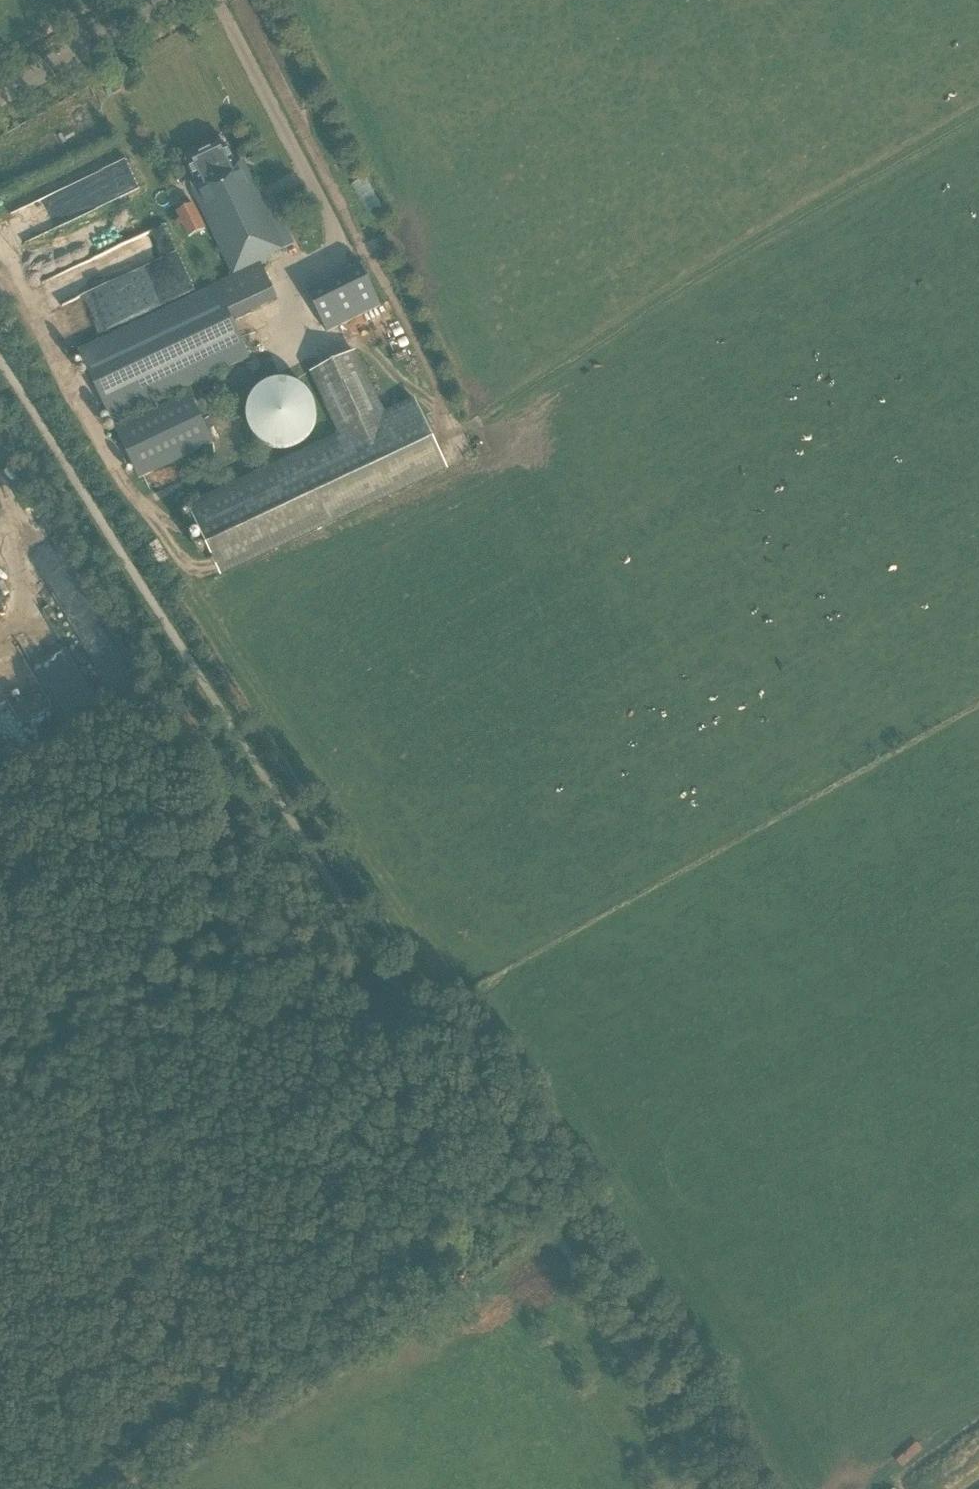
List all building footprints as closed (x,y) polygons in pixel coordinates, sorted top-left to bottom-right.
[(269,200),(261,204),(243,166),(240,167),(238,163),(233,166),(222,144),(185,162),(195,183),(190,186),(192,190),(190,191),(235,286),(217,294),(213,286),(76,351),(111,424),(248,358),(231,322),(276,301),(258,263),(270,257),(269,255),(291,244),(269,200)] [(130,165),(8,212),(18,236),(27,233),(20,215),(55,201),(64,225),(141,195),(130,165)] [(193,205),(176,213),(187,237),(204,229),(193,205)] [(113,229),(90,243),(100,257),(122,242),(113,229)] [(359,266),(305,292),(325,332),(379,306),(359,266)] [(312,373),(341,434),(189,508),(222,576),(447,468),(414,400),(383,415),(353,353),(312,373)] [(297,443),(301,441),(304,438),(307,435),(308,433),(309,431),(310,429),(311,427),(312,424),(313,420),(314,417),(314,415),(314,412),(313,410),(313,408),(312,405),(311,401),(309,398),(307,395),(304,392),(302,390),(298,387),(295,385),(291,384),(287,382),(283,382),(281,382),(276,382),(273,383),(271,384),(268,385),(263,387),(261,389),(258,391),(257,393),(255,395),(253,397),(251,400),(251,403),(250,405),(249,408),(248,410),(248,414),(248,417),(248,419),(249,423),(249,424),(251,427),(253,431),(254,434),(256,436),(257,438),(260,440),(264,443),(266,444),(268,445),(271,446),(273,447),(279,448),(282,448),(287,447),(291,446),(294,445),(297,443)] [(188,394),(114,429),(137,479),(211,444),(188,394)] [(162,506),(181,497),(177,490),(158,499),(162,506)] [(43,636),(24,643),(41,692),(61,685),(43,636)]
